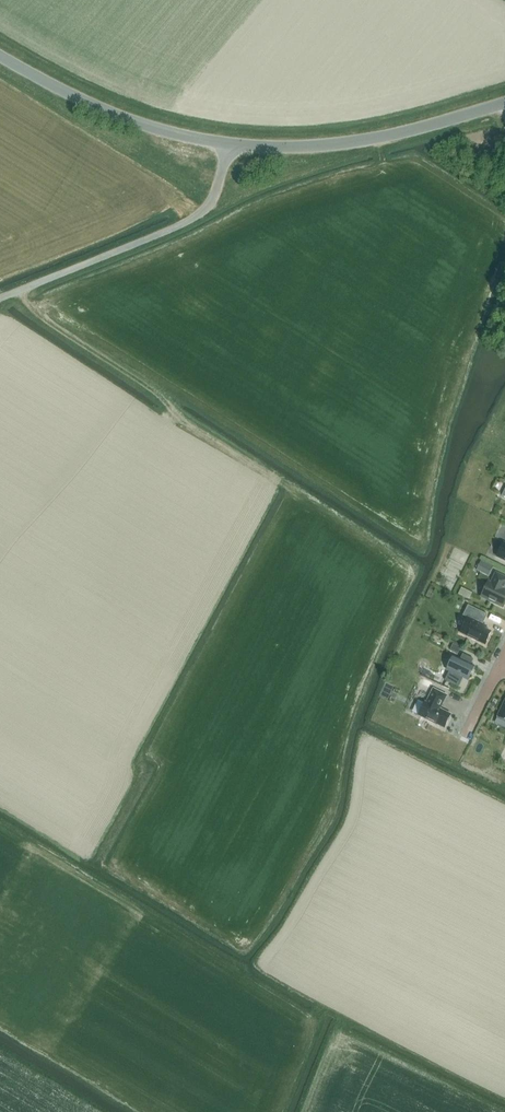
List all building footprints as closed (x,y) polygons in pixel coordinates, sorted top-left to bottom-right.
[(492,566),(480,560),(475,570),(487,576),(492,566)] [(482,597),(503,607),(504,604),(504,591),(503,590),(504,587),(504,578),(496,573),(491,584),(488,583),(482,597)] [(463,588),(460,593),(469,600),(473,595),(463,588)] [(485,645),(491,633),(485,630),(487,626),(483,625),(488,615),(468,605),(463,616),(468,618),(460,633),(485,645)] [(450,650),(458,654),(461,648),(453,644),(450,650)] [(453,657),(447,670),(449,671),(445,680),(459,687),(463,678),(468,680),(474,667),(471,665),(473,659),(463,654),(460,660),(453,657)] [(434,683),(425,679),(424,678),(421,685),(431,689),(434,683)] [(447,696),(433,689),(426,703),(425,702),(419,716),(444,728),(451,715),(440,709),(447,696)]
